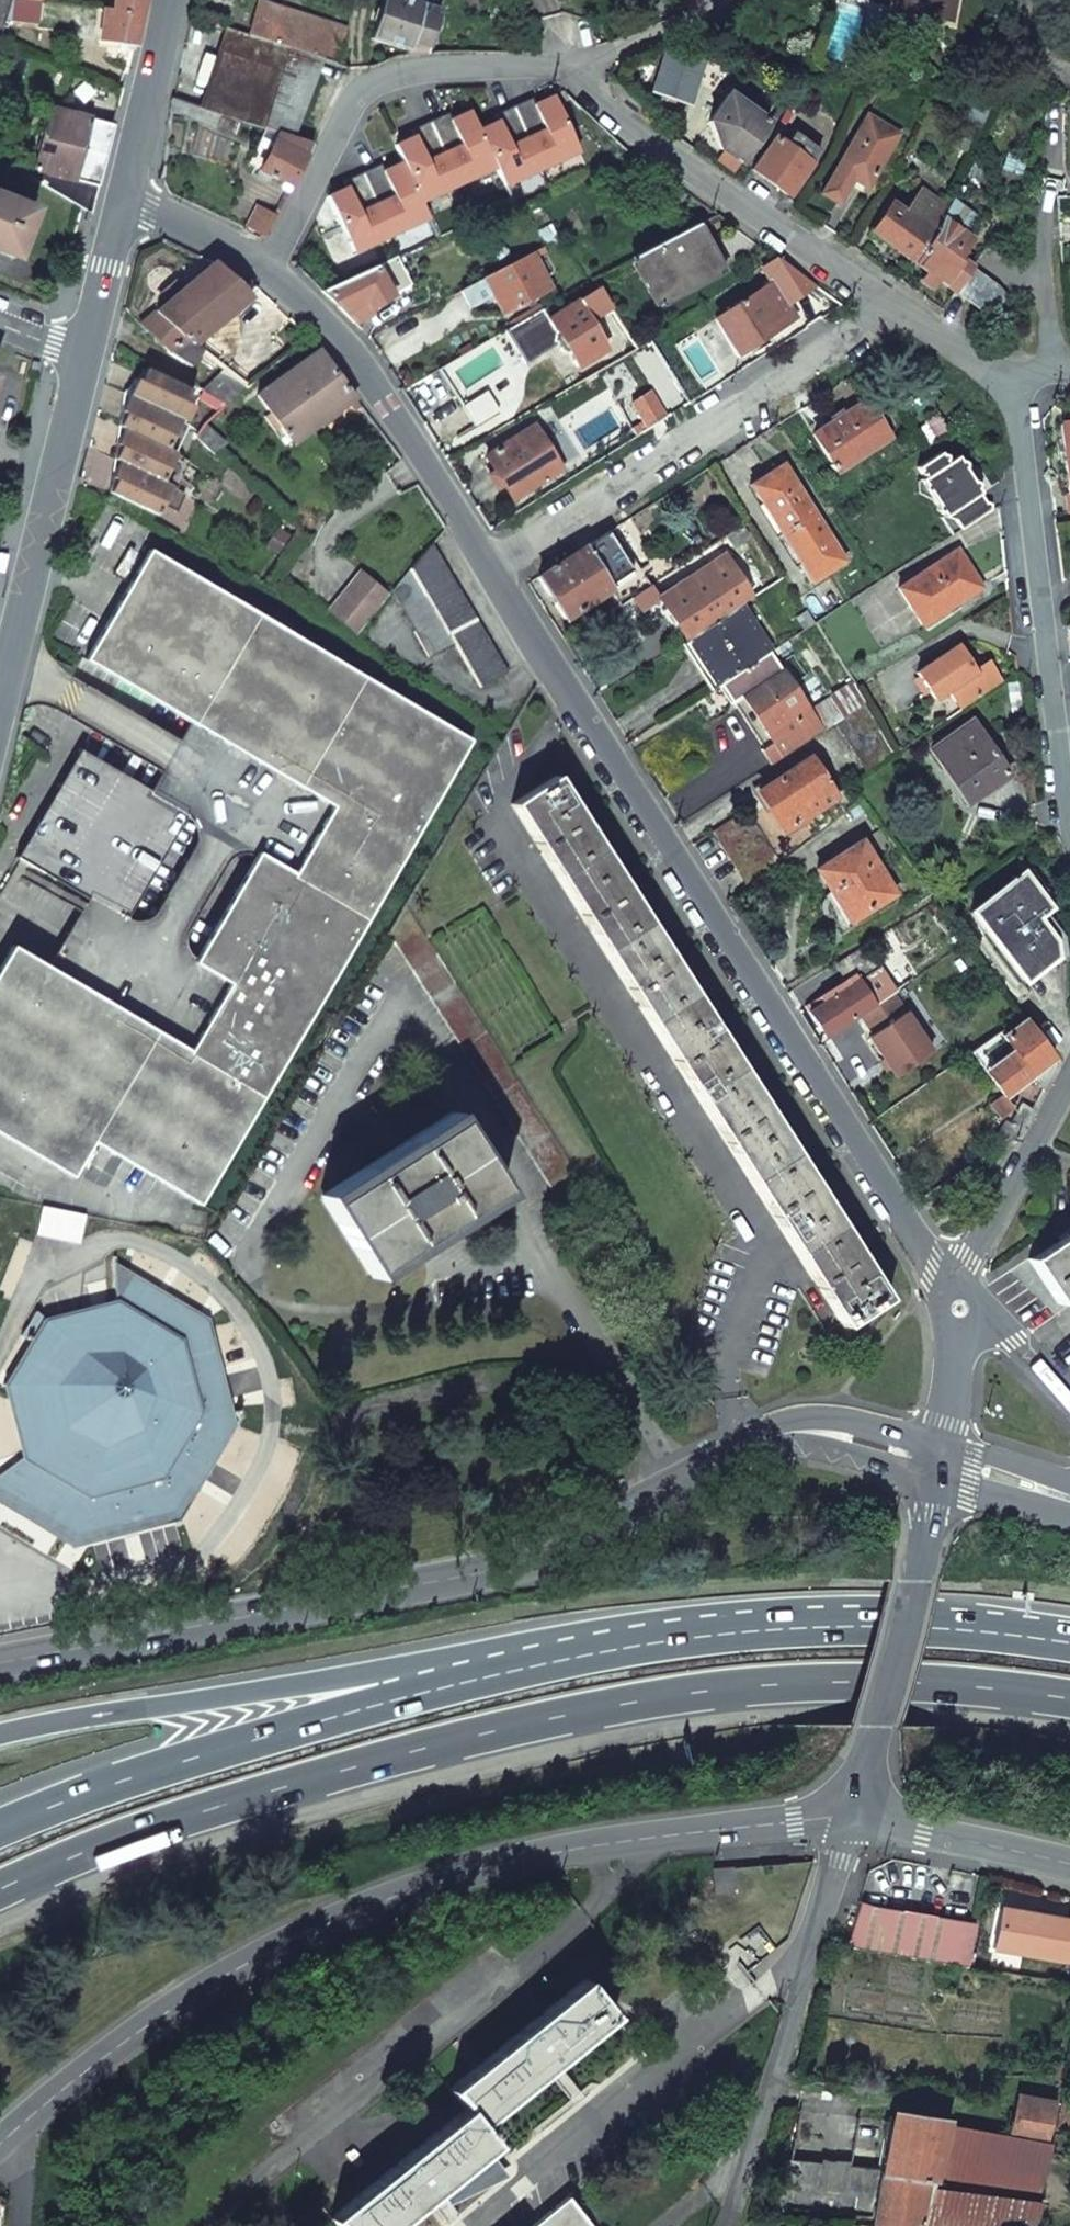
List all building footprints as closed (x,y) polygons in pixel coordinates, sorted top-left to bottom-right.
[(40,1),(32,0),(12,0),(5,23),(38,28),(50,31),(52,23),(40,20),(40,1)] [(143,0),(114,0),(112,10),(104,9),(97,48),(114,50),(130,52),(143,0)] [(402,0),(382,0),(369,41),(405,52),(403,57),(422,56),(433,20),(417,15),(420,6),(402,0)] [(951,0),(900,0),(898,8),(948,18),(951,0)] [(344,31),(258,2),(249,38),(320,61),(333,65),(344,31)] [(249,38),(226,30),(215,70),(204,109),(219,115),(276,133),(290,138),(320,61),(249,38)] [(668,41),(651,93),(694,106),(710,54),(668,41)] [(758,70),(746,66),(727,94),(754,109),(756,106),(741,95),(758,70)] [(727,94),(708,122),(718,150),(724,154),(739,164),(769,119),(754,109),(727,94)] [(512,108),(540,170),(577,153),(552,98),(545,101),(541,102),(543,107),(535,110),(530,100),(512,108)] [(204,109),(172,99),(171,108),(182,112),(215,129),(219,115),(204,109)] [(540,170),(512,108),(493,116),(498,127),(490,131),(488,126),(483,129),(478,131),(495,169),(503,187),(540,170)] [(97,186),(112,126),(79,118),(47,110),(31,170),(97,186)] [(447,114),(428,123),(457,185),(495,169),(478,131),(469,112),(457,117),(459,122),(452,125),(447,114)] [(897,135),(866,116),(820,194),(836,204),(851,180),(867,188),(897,135)] [(393,146),(401,163),(419,201),(457,185),(428,123),(410,131),(415,142),(407,146),(405,141),(399,144),(393,146)] [(290,138),(276,133),(254,176),(265,182),(268,177),(290,188),(312,145),(290,138)] [(784,146),(774,138),(751,171),(761,178),(792,199),(816,160),(789,140),(784,146)] [(719,160),(735,171),(739,164),(724,154),(719,160)] [(379,165),(360,174),(390,235),(427,218),(419,201),(401,163),(396,166),(390,168),(392,173),(384,176),(379,165)] [(91,214),(97,186),(31,170),(28,177),(91,214)] [(339,227),(352,253),(390,235),(360,174),(342,182),(347,193),(342,195),(339,196),(338,192),(328,196),(327,200),(339,227)] [(946,210),(919,191),(903,214),(890,205),(870,234),(912,263),(932,235),(941,219),(946,210)] [(0,198),(0,254),(12,259),(31,211),(0,198)] [(264,237),(275,217),(255,207),(244,228),(262,238),(264,237)] [(932,235),(912,263),(925,273),(919,282),(929,290),(936,281),(954,294),(972,269),(958,260),(971,240),(941,219),(932,235)] [(722,271),(697,227),(633,259),(659,304),(722,271)] [(549,289),(531,255),(483,279),(501,314),(549,289)] [(396,258),(320,291),(348,319),(353,324),(373,314),(370,308),(391,296),(403,291),(405,295),(414,291),(396,258)] [(787,308),(820,287),(777,258),(761,269),(770,283),(787,308)] [(249,282),(214,264),(181,292),(141,326),(170,350),(183,338),(249,282)] [(996,287),(972,269),(954,294),(990,320),(1006,297),(996,287)] [(155,286),(168,302),(181,292),(171,280),(167,276),(155,286)] [(787,308),(770,283),(718,317),(731,337),(738,332),(746,345),(791,315),(787,308)] [(608,306),(597,289),(547,320),(541,309),(504,331),(524,363),(556,344),(561,351),(564,352),(566,350),(576,366),(604,349),(587,320),(608,306)] [(201,353),(183,338),(170,350),(192,367),(201,353)] [(353,398),(318,351),(263,392),(257,397),(291,444),(325,420),(353,398)] [(128,397),(180,421),(194,392),(146,370),(143,376),(140,383),(136,381),(128,397)] [(225,406),(243,385),(225,371),(201,393),(203,394),(225,406)] [(199,401),(220,410),(225,406),(203,394),(199,401)] [(664,418),(648,394),(631,404),(647,429),(664,418)] [(180,421),(128,397),(125,405),(121,413),(125,415),(119,428),(123,430),(166,450),(180,421)] [(888,438),(865,402),(812,435),(835,472),(888,438)] [(947,433),(936,415),(924,423),(935,441),(947,433)] [(1069,494),(1068,494),(1069,511),(1069,423),(1061,424),(1069,494)] [(224,445),(204,424),(195,437),(213,455),(224,445)] [(559,469),(533,427),(484,457),(510,499),(559,469)] [(162,483),(175,454),(166,450),(123,430),(120,438),(116,446),(120,448),(114,461),(119,463),(162,483)] [(919,479),(942,516),(940,517),(951,535),(990,511),(984,502),(955,456),(945,462),(938,452),(916,467),(922,477),(919,479)] [(157,517),(171,487),(162,483),(119,463),(115,471),(111,479),(116,481),(109,494),(157,517)] [(840,561),(782,464),(749,486),(811,582),(840,561)] [(648,586),(613,530),(580,551),(537,578),(564,620),(609,591),(618,605),(648,586)] [(505,674),(429,545),(410,570),(453,644),(479,688),(505,674)] [(192,963),(227,984),(187,1052),(45,969),(10,947),(0,964),(0,1136),(69,1177),(90,1142),(196,1204),(469,742),(148,552),(83,661),(190,724),(332,807),(292,875),(256,854),(192,963)] [(980,589),(956,552),(897,589),(918,624),(949,605),(951,607),(980,589)] [(751,597),(724,556),(659,597),(685,639),(688,638),(739,604),(751,597)] [(453,644),(410,570),(391,592),(415,632),(413,633),(427,659),(453,644)] [(387,595),(360,573),(349,586),(377,608),(387,595)] [(328,612),(355,634),(377,608),(349,586),(328,612)] [(770,651),(739,604),(688,638),(699,653),(694,656),(715,687),(719,684),(770,651)] [(975,671),(958,646),(917,674),(934,700),(948,690),(961,709),(1002,681),(988,661),(975,671)] [(811,715),(770,651),(719,684),(732,703),(743,696),(766,730),(765,731),(772,742),(761,749),(771,764),(822,731),(811,715)] [(855,685),(853,683),(831,698),(832,700),(811,715),(822,731),(834,723),(866,703),(855,685)] [(1006,777),(971,722),(929,750),(943,772),(948,769),(969,802),(1006,777)] [(332,807),(190,724),(150,792),(188,814),(124,923),(86,900),(45,969),(187,1052),(227,984),(192,963),(256,854),(292,875),(332,807)] [(79,750),(15,858),(86,900),(124,923),(188,814),(150,792),(79,750)] [(782,831),(833,799),(808,759),(758,792),(782,831)] [(570,801),(554,776),(510,805),(844,1327),(887,1298),(858,1252),(853,1244),(849,1237),(812,1180),(807,1173),(803,1166),(765,1106),(760,1098),(756,1092),(718,1033),(713,1025),(709,1018),(696,998),(672,961),(668,954),(663,947),(648,924),(625,888),(621,881),(616,874),(579,816),(575,808),(570,801)] [(891,895),(860,842),(816,869),(836,904),(841,902),(852,919),(891,895)] [(1049,909),(1023,873),(970,913),(1023,982),(1065,950),(1065,938),(1045,912),(1049,909)] [(584,1183),(405,905),(391,930),(387,936),(558,1200),(571,1191),(584,1183)] [(879,969),(865,946),(834,963),(844,981),(853,975),(858,982),(879,969)] [(858,982),(853,975),(844,981),(806,1006),(824,1035),(872,1004),(866,996),(858,982)] [(893,991),(888,982),(866,996),(872,1004),(893,991)] [(929,1052),(891,993),(859,1014),(872,1033),(867,1036),(893,1076),(929,1052)] [(1052,1061),(1023,1022),(1002,1036),(1000,1033),(974,1050),(1007,1095),(1031,1077),(1052,1061)] [(1058,1067),(1052,1061),(1031,1077),(1045,1090),(1058,1067)] [(1034,1111),(1021,1104),(1010,1126),(1005,1123),(999,1133),(988,1141),(994,1151),(1021,1135),(1034,1111)] [(497,1189),(452,1118),(323,1201),(369,1271),(497,1189)] [(935,1204),(927,1209),(936,1222),(943,1216),(935,1204)] [(42,1207),(36,1235),(78,1243),(83,1216),(42,1207)] [(1028,1261),(1035,1270),(1058,1303),(1069,1295),(1069,1233),(1028,1261)] [(114,1268),(116,1304),(46,1323),(34,1311),(20,1336),(31,1347),(8,1385),(28,1455),(0,1475),(0,1499),(74,1544),(126,1530),(178,1517),(233,1425),(206,1322),(114,1268)] [(714,1870),(716,1894),(735,1892),(733,1869),(714,1870)] [(858,1903),(846,1948),(867,1951),(967,1968),(974,1923),(874,1908),(858,1903)] [(1069,1962),(1069,1928),(1067,1928),(1068,1922),(999,1910),(993,1949),(1069,1962)] [(583,1980),(450,2089),(465,2109),(479,2125),(613,2016),(583,1980)] [(1016,2095),(1008,2137),(1047,2144),(1053,2103),(1016,2095)] [(495,2144),(489,2136),(491,2134),(487,2128),(484,2130),(479,2125),(465,2109),(331,2218),(338,2225),(395,2225),(495,2144)] [(889,2117),(880,2175),(925,2182),(933,2183),(944,2126),(889,2117)] [(951,2126),(942,2185),(1042,2198),(1052,2146),(1047,2144),(1008,2137),(951,2126)] [(874,2225),(918,2225),(924,2191),(925,2182),(880,2175),(875,2211),(874,2225)] [(918,2225),(1035,2225),(1039,2207),(924,2191),(918,2225)] [(532,2225),(591,2225),(567,2197),(532,2225)]
